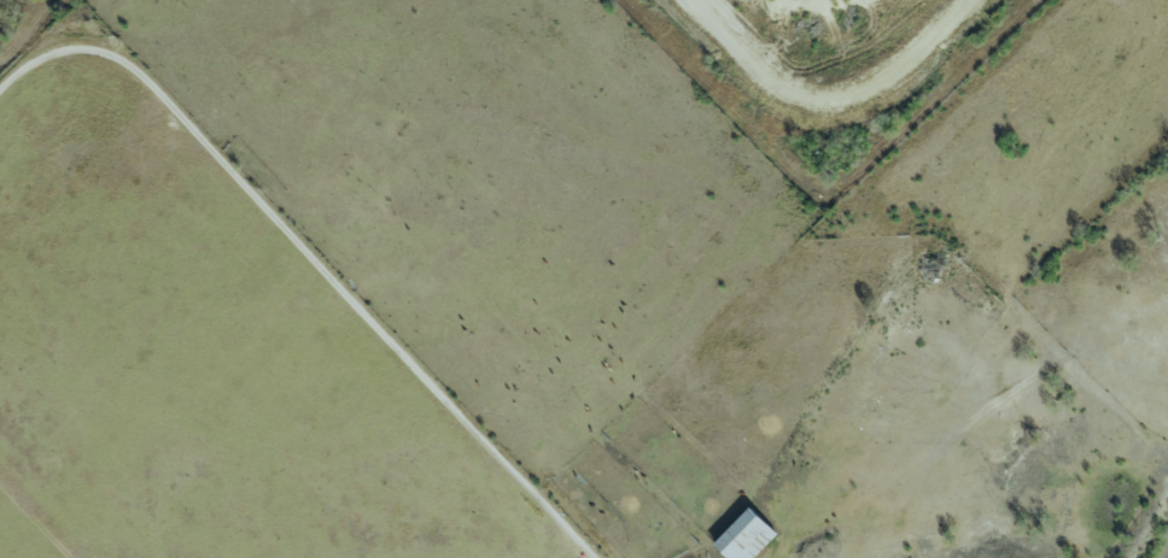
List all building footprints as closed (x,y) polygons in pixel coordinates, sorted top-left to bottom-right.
[(725,557),(753,557),(776,535),(747,508),(712,545),(725,557)]
